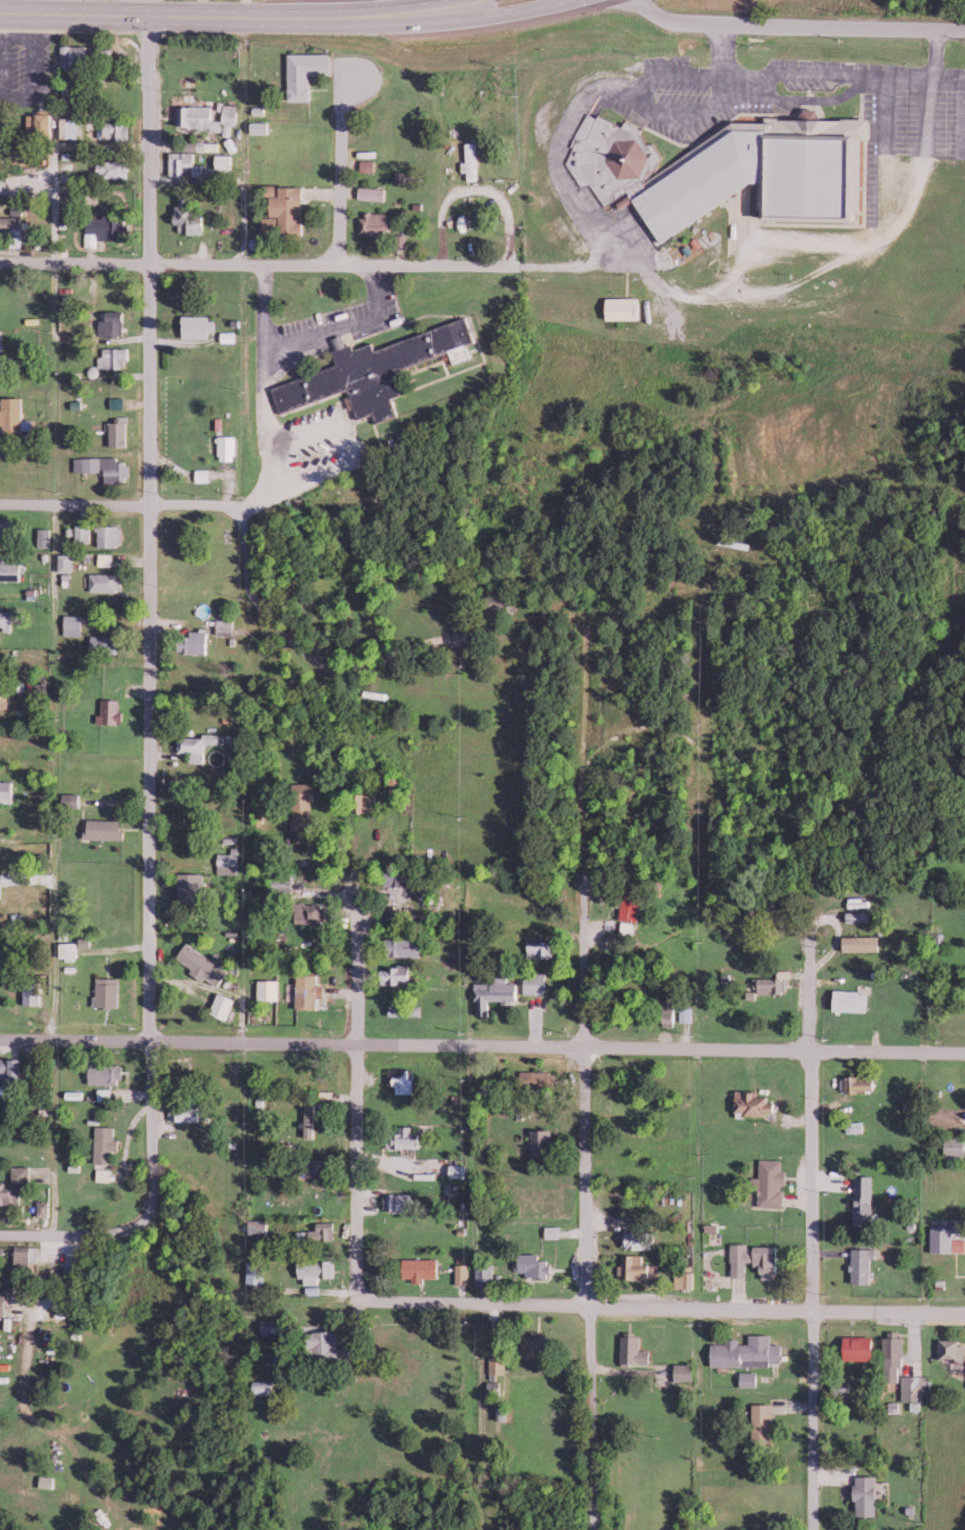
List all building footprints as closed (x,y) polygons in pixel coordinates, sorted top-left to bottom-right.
[(847,911),(848,921),(868,921),(868,911),(847,911)] [(845,951),(880,950),(880,935),(845,936),(845,951)] [(870,991),(836,990),(836,1010),(869,1011),(870,991)] [(849,1092),(877,1091),(876,1075),(848,1077),(849,1092)] [(864,1131),(864,1120),(846,1121),(846,1132),(864,1131)] [(947,1138),(946,1156),(964,1157),(964,1139),(947,1138)] [(875,1175),(855,1175),(855,1221),(874,1222),(875,1175)] [(964,1251),(964,1238),(953,1239),(953,1227),(931,1227),(932,1252),(964,1251)] [(877,1249),(852,1248),(851,1282),(871,1283),(872,1257),(876,1257),(877,1249)] [(877,1359),(876,1336),(846,1336),(846,1359),(877,1359)] [(905,1337),(884,1337),(883,1380),(900,1380),(900,1366),(904,1366),(905,1337)] [(950,1370),(963,1370),(964,1339),(939,1339),(938,1359),(951,1359),(950,1370)] [(901,1375),(902,1401),(911,1401),(911,1410),(925,1410),(925,1375),(901,1375)] [(849,1396),(850,1381),(832,1380),(831,1395),(849,1396)] [(878,1476),(857,1475),(856,1515),(877,1515),(878,1476)]
